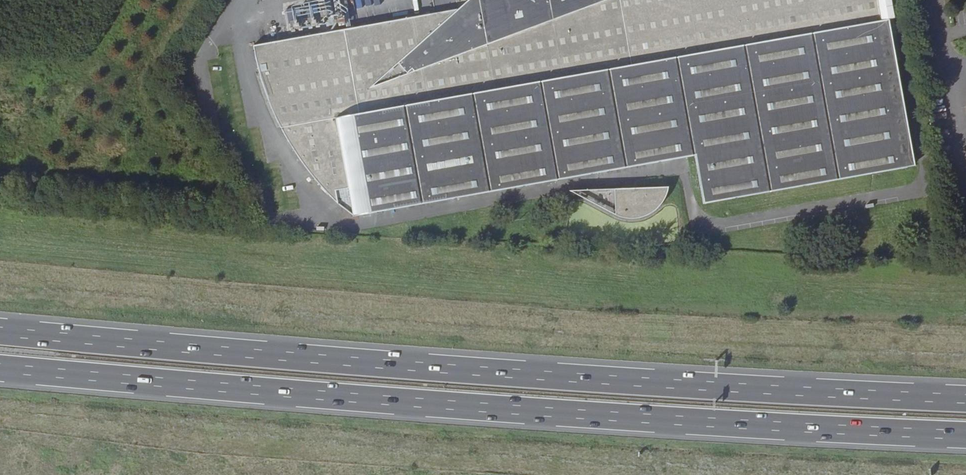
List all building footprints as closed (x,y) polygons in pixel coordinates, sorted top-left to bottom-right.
[(450,9),(245,44),(257,107),(261,121),(265,132),(273,147),(279,156),(286,164),(300,179),(320,190),(340,199),(337,186),(351,184),(356,212),(697,151),(705,200),(909,165),(879,0),(467,0),(450,9)] [(675,183),(574,187),(623,209),(630,211),(635,212),(642,212),(652,209),(657,207),(662,203),(666,199),(670,195),(673,189),(675,183)]
